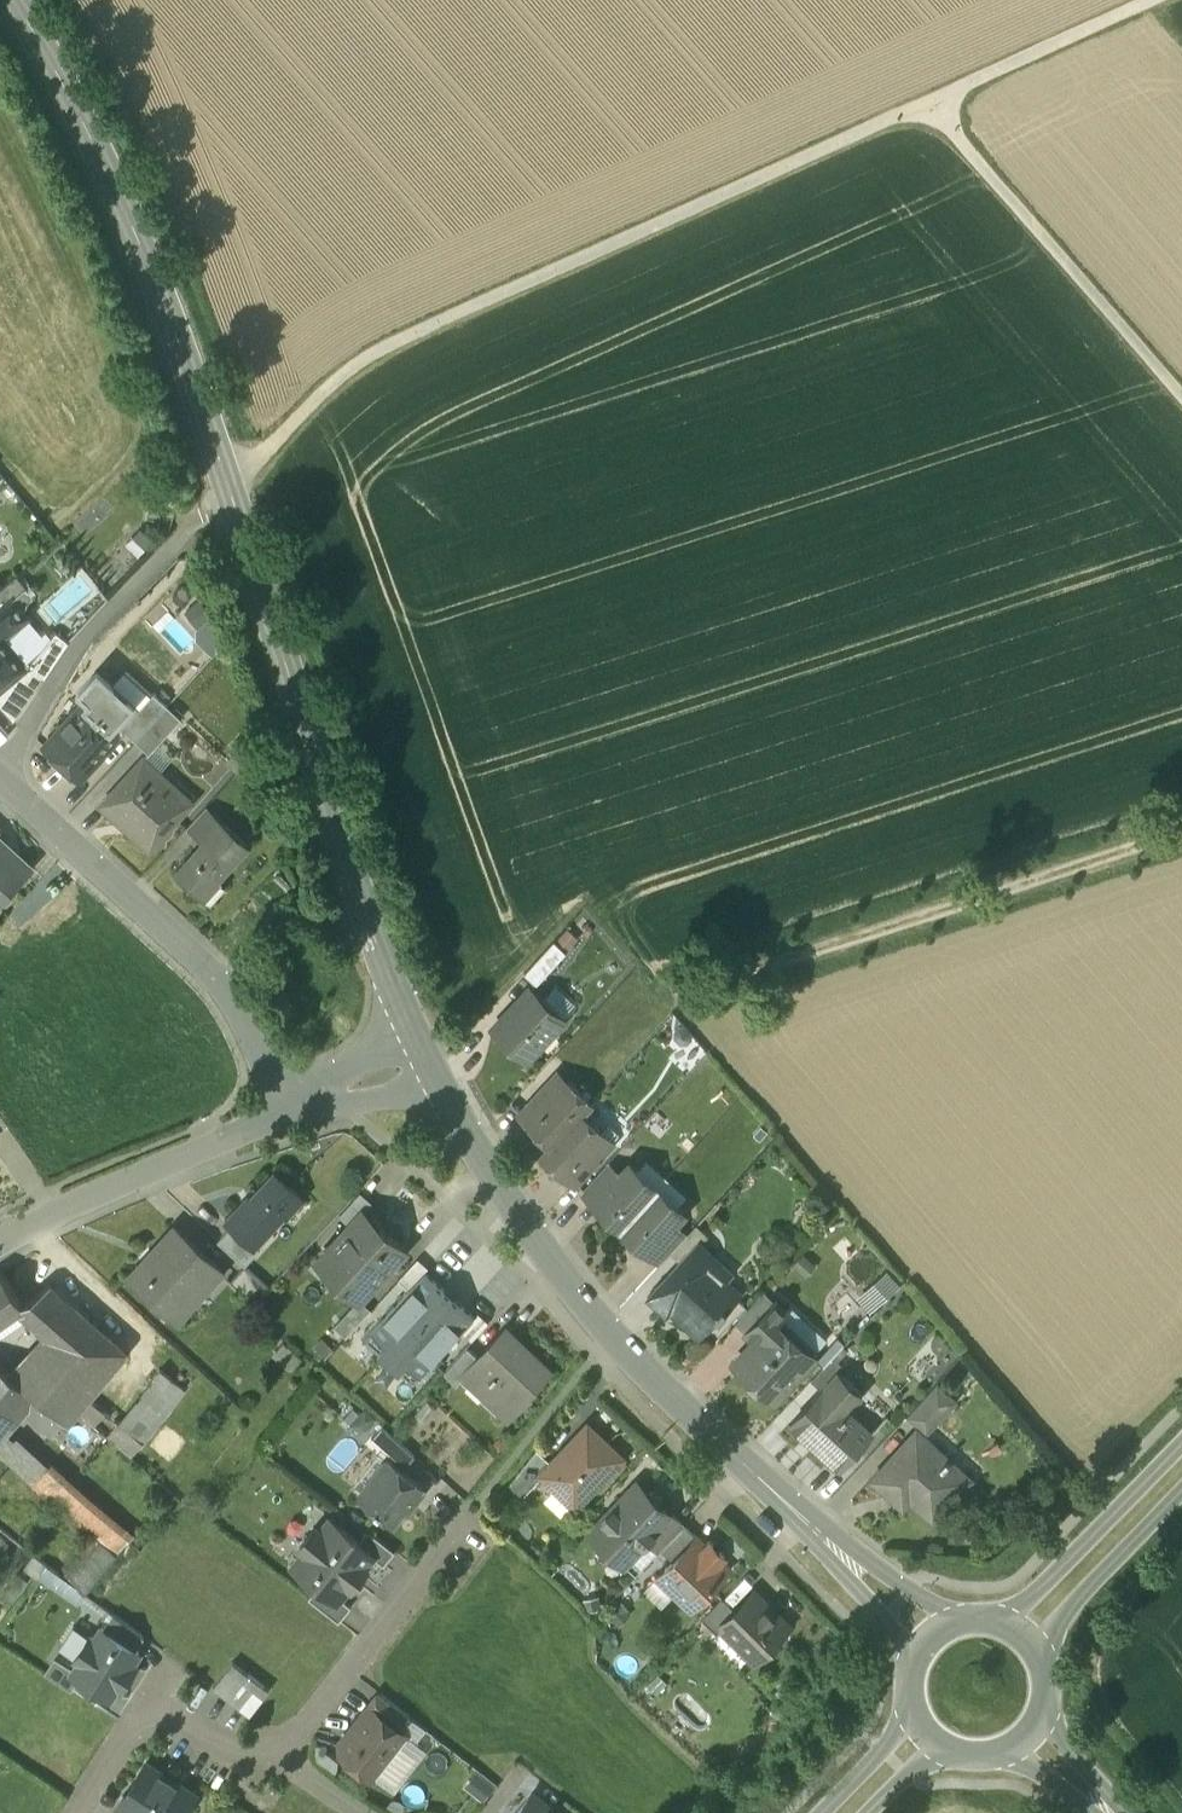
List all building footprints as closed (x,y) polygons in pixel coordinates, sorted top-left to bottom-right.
[(0,588),(0,607),(13,596),(21,605),(33,595),(16,575),(0,588)] [(26,666),(2,637),(29,615),(21,605),(13,596),(0,607),(0,688),(26,666)] [(56,631),(30,661),(44,677),(68,641),(56,631)] [(85,703),(84,701),(45,744),(80,777),(120,734),(112,727),(117,722),(121,726),(139,707),(97,669),(79,689),(89,699),(85,703)] [(139,707),(121,726),(136,739),(168,704),(154,691),(139,707)] [(168,704),(136,739),(149,752),(181,717),(168,704)] [(192,800),(143,756),(101,802),(149,846),(192,800)] [(207,805),(187,827),(199,837),(218,816),(207,805)] [(249,843),(218,816),(199,837),(203,841),(176,870),(205,897),(221,879),(218,877),(249,843)] [(33,866),(0,836),(0,902),(33,866)] [(582,910),(555,932),(568,948),(595,926),(582,910)] [(554,939),(524,971),(536,983),(566,951),(554,939)] [(564,1017),(530,987),(497,1023),(530,1054),(564,1017)] [(680,1050),(691,1042),(699,1053),(704,1049),(679,1017),(663,1029),(680,1050)] [(532,1121),(530,1123),(552,1142),(580,1111),(590,1100),(568,1081),(558,1093),(532,1121)] [(547,1083),(521,1111),(532,1121),(558,1093),(547,1083)] [(602,1131),(580,1111),(552,1142),(542,1153),(563,1173),(565,1171),(591,1143),(602,1131)] [(591,1143),(565,1171),(576,1181),(602,1152),(591,1143)] [(607,1162),(582,1189),(595,1200),(596,1199),(597,1199),(619,1175),(618,1175),(619,1173),(607,1162)] [(657,1186),(630,1162),(619,1173),(618,1175),(619,1175),(597,1199),(596,1199),(595,1200),(594,1201),(621,1225),(657,1186)] [(274,1170),(244,1204),(241,1201),(225,1218),(231,1224),(253,1245),(255,1243),(285,1211),(287,1213),(302,1196),(274,1170)] [(657,1186),(621,1225),(648,1250),(649,1249),(650,1248),(649,1247),(671,1223),(672,1223),(673,1222),(684,1211),(657,1186)] [(363,1209),(317,1259),(319,1260),(322,1257),(342,1275),(339,1279),(359,1297),(359,1298),(360,1297),(405,1248),(380,1224),(378,1226),(363,1212),(364,1210),(363,1209)] [(671,1223),(649,1247),(650,1248),(649,1249),(661,1260),(670,1251),(686,1233),(673,1222),(672,1223),(671,1223)] [(686,1233),(670,1251),(680,1261),(697,1243),(698,1244),(708,1233),(696,1222),(686,1233)] [(253,1245),(231,1224),(217,1239),(244,1264),(245,1264),(260,1248),(255,1243),(253,1245)] [(174,1226),(130,1275),(177,1319),(222,1270),(174,1226)] [(698,1244),(697,1243),(680,1261),(651,1293),(668,1309),(672,1306),(701,1333),(717,1315),(719,1317),(723,1312),(722,1312),(739,1294),(708,1266),(714,1259),(698,1244)] [(863,1284),(885,1266),(867,1245),(845,1263),(863,1284)] [(408,1288),(427,1268),(417,1259),(398,1279),(408,1288)] [(245,1264),(244,1264),(230,1279),(256,1303),(270,1288),(245,1264)] [(888,1264),(858,1292),(873,1308),(903,1280),(888,1264)] [(408,1288),(363,1337),(413,1382),(476,1313),(427,1268),(408,1288)] [(0,1272),(0,1321),(23,1305),(22,1302),(1,1271),(0,1272)] [(124,1348),(49,1283),(22,1302),(23,1305),(34,1314),(29,1317),(46,1336),(97,1380),(124,1348)] [(762,1290),(737,1317),(757,1335),(773,1318),(775,1319),(783,1310),(762,1290)] [(359,1297),(334,1323),(346,1334),(370,1307),(371,1307),(360,1297),(359,1298),(359,1297)] [(757,1335),(734,1361),(770,1394),(791,1371),(795,1374),(813,1354),(775,1319),(773,1318),(757,1335)] [(550,1368),(506,1326),(478,1355),(466,1368),(467,1370),(511,1412),(529,1394),(527,1392),(550,1368)] [(46,1336),(11,1373),(37,1395),(64,1419),(73,1409),(85,1395),(97,1380),(46,1336)] [(467,1345),(444,1370),(456,1382),(467,1370),(466,1368),(478,1355),(467,1345)] [(833,1354),(811,1378),(821,1387),(838,1369),(840,1370),(845,1365),(833,1354)] [(0,1365),(0,1427),(6,1432),(25,1410),(37,1395),(11,1373),(0,1365)] [(160,1368),(118,1421),(107,1437),(131,1456),(185,1389),(160,1368)] [(871,1430),(847,1408),(862,1391),(840,1370),(838,1369),(821,1387),(791,1420),(840,1465),(871,1430)] [(937,1381),(908,1412),(927,1429),(956,1398),(937,1381)] [(37,1395),(25,1410),(51,1433),(64,1419),(37,1395)] [(118,1421),(85,1395),(73,1409),(107,1437),(118,1421)] [(621,1455),(587,1423),(552,1461),(541,1472),(542,1472),(575,1503),(621,1455)] [(415,1453),(382,1424),(373,1435),(405,1464),(415,1453)] [(0,1427),(0,1453),(33,1483),(48,1464),(6,1432),(0,1427)] [(946,1455),(916,1427),(872,1476),(888,1491),(894,1485),(909,1499),(911,1497),(931,1516),(945,1501),(946,1502),(965,1482),(945,1464),(950,1458),(949,1457),(946,1454),(946,1455)] [(536,1446),(510,1481),(523,1493),(542,1472),(541,1472),(552,1461),(536,1446)] [(423,1485),(392,1459),(386,1460),(379,1469),(379,1473),(371,1483),(367,1484),(360,1492),(361,1498),(392,1523),(404,1507),(407,1510),(422,1490),(421,1488),(423,1485)] [(131,1536),(48,1464),(33,1483),(94,1537),(63,1575),(85,1592),(131,1536)] [(636,1481),(590,1529),(599,1537),(595,1542),(595,1550),(603,1558),(611,1557),(616,1553),(624,1562),(650,1536),(670,1514),(669,1513),(662,1506),(662,1496),(655,1489),(645,1489),(636,1481)] [(670,1514),(650,1536),(661,1546),(683,1523),(671,1511),(669,1513),(670,1514)] [(359,1540),(330,1518),(320,1530),(314,1526),(299,1544),(305,1549),(292,1565),(317,1585),(336,1599),(339,1596),(349,1584),(352,1586),(366,1567),(364,1565),(372,1555),(374,1552),(359,1540)] [(683,1523),(661,1546),(673,1558),(696,1534),(683,1523)] [(394,1550),(368,1529),(359,1540),(374,1552),(372,1555),(383,1563),(394,1550)] [(705,1543),(696,1534),(673,1558),(665,1567),(680,1582),(673,1589),(691,1606),(729,1566),(720,1558),(724,1553),(709,1538),(705,1543)] [(336,1599),(317,1585),(308,1596),(338,1620),(351,1605),(339,1596),(336,1599)] [(788,1625),(754,1591),(735,1609),(720,1624),(722,1626),(754,1658),(774,1638),(777,1641),(782,1641),(787,1636),(787,1631),(784,1628),(788,1625)] [(722,1595),(701,1616),(716,1631),(722,1626),(720,1624),(735,1609),(722,1595)] [(144,1636),(113,1613),(103,1628),(135,1649),(144,1636)] [(103,1628),(101,1626),(94,1638),(90,1635),(75,1657),(80,1659),(72,1671),(109,1695),(117,1684),(120,1686),(134,1664),(131,1662),(138,1651),(135,1649),(103,1628)] [(268,1689),(232,1661),(213,1686),(249,1714),(268,1689)] [(409,1715),(381,1693),(377,1694),(370,1703),(371,1707),(374,1709),(399,1728),(409,1715)] [(399,1728),(374,1709),(355,1733),(352,1731),(347,1731),(339,1742),(340,1748),(375,1776),(407,1735),(399,1728)] [(146,1761),(118,1803),(125,1808),(133,1812),(188,1812),(191,1808),(190,1801),(195,1793),(146,1761)] [(532,1793),(516,1812),(558,1812),(532,1793)]
